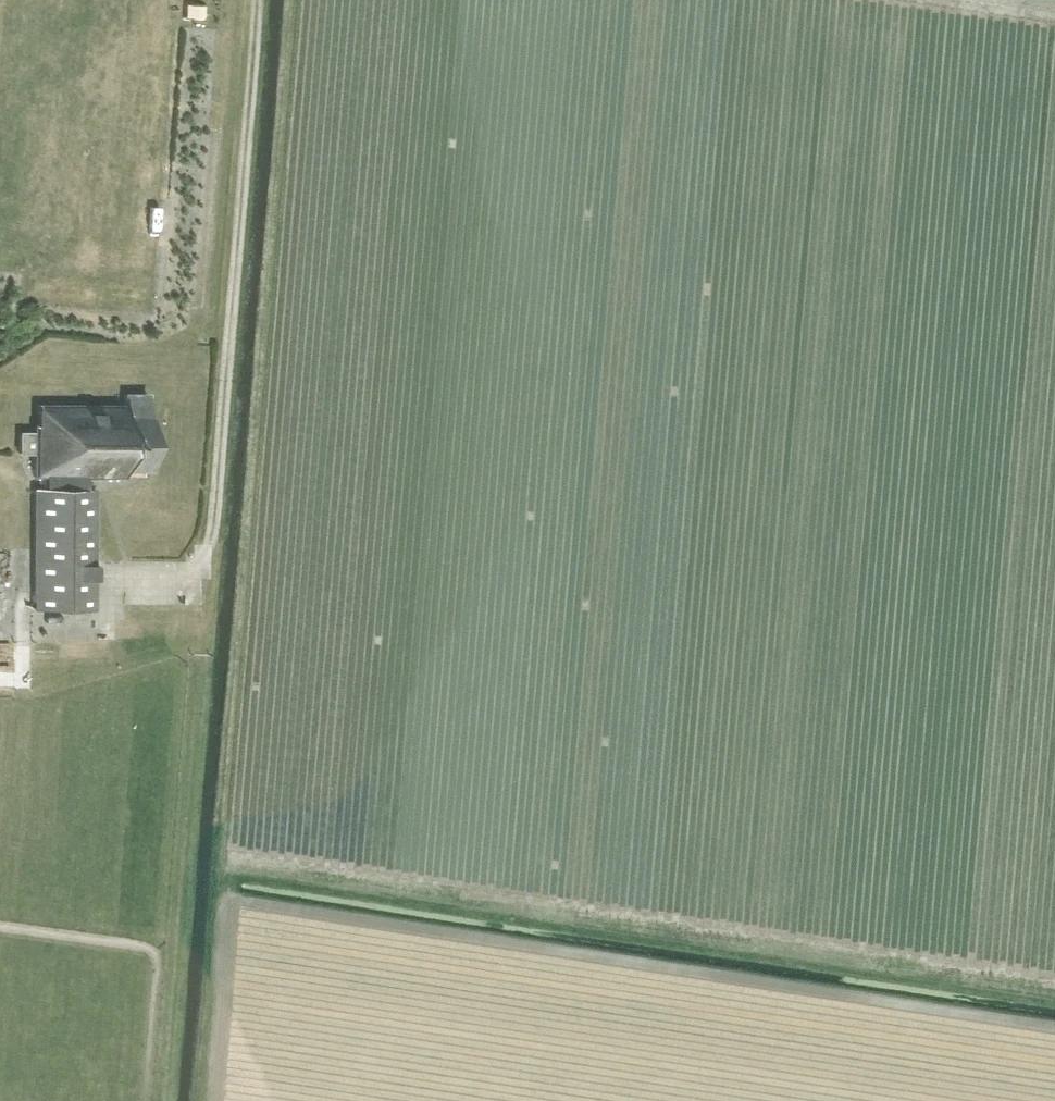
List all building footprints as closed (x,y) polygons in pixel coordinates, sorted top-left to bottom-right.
[(122,404),(36,404),(36,424),(33,424),(34,431),(18,431),(18,453),(31,454),(33,476),(42,475),(42,487),(32,488),(32,609),(94,609),(95,488),(86,488),(85,476),(123,476),(125,470),(147,470),(148,394),(122,393),(122,404)]
